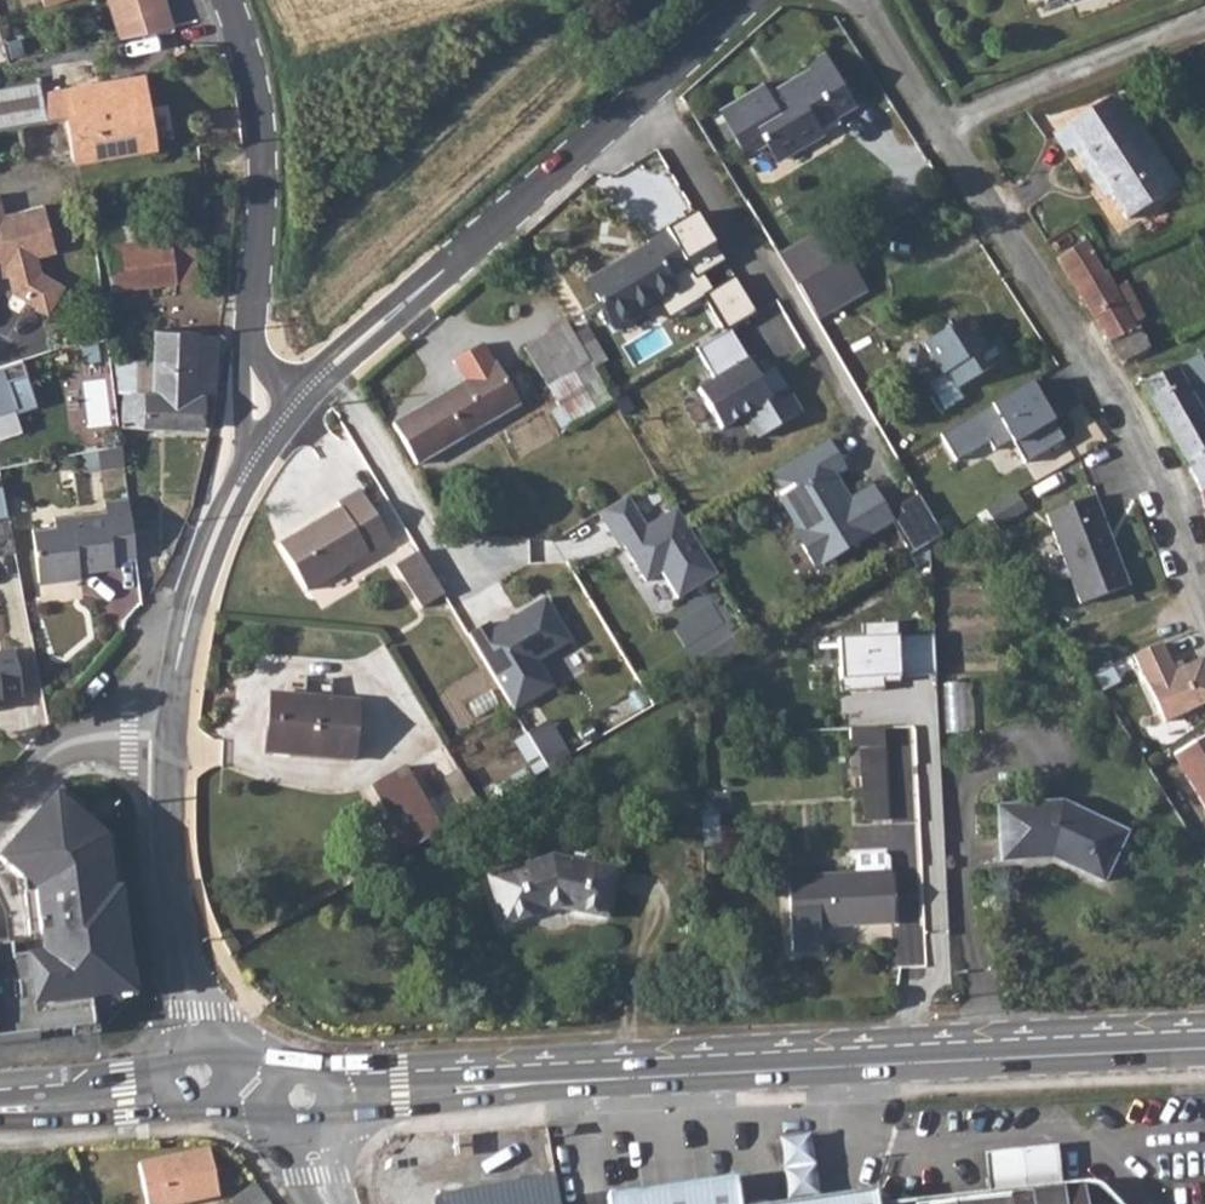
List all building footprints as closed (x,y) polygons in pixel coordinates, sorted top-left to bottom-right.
[(116,38),(132,34),(123,0),(105,0),(116,38)] [(132,34),(170,26),(162,0),(123,0),(132,34)] [(2,21),(0,21),(0,58),(9,56),(2,21)] [(718,110),(744,155),(766,143),(776,160),(824,132),(820,125),(856,104),(825,53),(807,63),(810,69),(770,93),(764,83),(718,110)] [(97,81),(94,68),(37,78),(38,83),(43,116),(63,112),(71,159),(152,146),(139,74),(97,81)] [(38,83),(37,78),(0,86),(0,90),(38,83)] [(43,116),(38,83),(0,90),(0,123),(43,116)] [(1074,151),(1086,170),(1094,167),(1111,194),(1129,221),(1168,196),(1150,166),(1158,161),(1118,96),(1056,134),(1069,155),(1074,151)] [(1158,161),(1150,166),(1168,196),(1177,191),(1158,161)] [(1094,167),(1086,170),(1104,198),(1111,194),(1094,167)] [(6,273),(8,283),(20,291),(23,299),(44,312),(61,285),(38,271),(34,255),(30,240),(50,235),(42,204),(2,214),(0,208),(0,274),(6,273)] [(830,230),(779,259),(796,287),(847,258),(830,230)] [(666,232),(650,241),(648,242),(649,245),(626,259),(587,283),(614,328),(657,302),(678,290),(674,283),(691,273),(666,232)] [(30,240),(34,255),(53,250),(50,235),(30,240)] [(174,280),(170,241),(168,239),(104,246),(109,288),(174,280)] [(193,239),(170,241),(174,280),(197,278),(193,239)] [(1088,242),(1058,261),(1076,290),(1105,274),(1088,242)] [(847,258),(796,287),(817,322),(835,312),(827,297),(859,279),(847,258)] [(1105,274),(1076,290),(1092,316),(1123,365),(1152,350),(1139,329),(1148,324),(1130,290),(1118,296),(1107,272),(1105,274)] [(729,331),(756,315),(735,279),(703,297),(725,334),(729,331)] [(859,279),(827,297),(835,312),(867,292),(859,279)] [(968,319),(925,345),(942,375),(928,384),(943,411),(962,400),(956,389),(1008,359),(997,342),(985,348),(968,319)] [(568,323),(526,348),(559,404),(571,425),(614,400),(568,323)] [(203,394),(211,394),(217,332),(198,333),(198,328),(154,327),(152,391),(121,391),(119,424),(201,427),(203,394)] [(758,379),(729,331),(725,334),(696,352),(715,382),(698,392),(721,430),(745,416),(759,440),(801,415),(774,370),(758,379)] [(1140,385),(1153,408),(1178,452),(1202,495),(1204,513),(1204,354),(1140,385)] [(0,364),(0,410),(16,405),(7,378),(26,372),(21,357),(0,364)] [(455,389),(394,426),(418,466),(459,441),(520,406),(495,366),(455,389)] [(1067,439),(1034,382),(994,404),(1015,441),(1027,462),(1067,439)] [(1015,441),(994,404),(943,433),(958,460),(993,440),(998,450),(1015,441)] [(18,412),(16,405),(0,410),(0,417),(18,412)] [(845,470),(828,440),(768,477),(800,531),(795,534),(816,568),(892,522),(888,514),(872,488),(845,504),(830,479),(845,470)] [(1085,450),(1102,509),(1138,498),(1121,440),(1085,450)] [(942,476),(917,490),(920,495),(937,524),(943,535),(969,521),(942,476)] [(1040,500),(1031,484),(1005,499),(1014,516),(1040,500)] [(342,511),(280,548),(307,592),(390,540),(361,492),(339,505),(342,511)] [(134,555),(126,494),(104,498),(105,509),(56,518),(57,526),(32,530),(40,583),(69,578),(68,573),(113,564),(113,559),(134,555)] [(937,524),(920,495),(905,504),(922,533),(937,524)] [(1095,496),(1046,515),(1082,604),(1130,584),(1095,496)] [(648,528),(630,497),(602,514),(615,536),(618,534),(647,582),(664,573),(679,599),(719,576),(712,563),(688,524),(680,510),(648,528)] [(888,514),(892,522),(912,555),(943,535),(937,524),(922,533),(905,504),(888,514)] [(0,514),(0,550),(15,547),(9,513),(0,514)] [(419,552),(396,566),(420,607),(444,593),(419,552)] [(490,622),(469,634),(514,710),(553,686),(538,661),(571,641),(546,598),(493,628),(490,622)] [(901,680),(937,678),(935,637),(899,639),(898,626),(863,627),(864,641),(839,643),(842,695),(885,693),(885,686),(885,681),(901,680)] [(3,704),(1,697),(23,693),(13,646),(0,648),(0,705),(3,704)] [(1157,731),(1173,757),(1175,757),(1176,755),(1204,738),(1204,725),(1195,711),(1204,706),(1204,671),(1181,682),(1193,707),(1157,731)] [(952,682),(951,730),(976,730),(976,682),(952,682)] [(271,695),(267,752),(356,759),(359,703),(331,701),(332,687),(303,685),(303,698),(271,695)] [(538,772),(573,752),(554,718),(519,738),(538,772)] [(851,730),(852,750),(861,751),(865,820),(887,819),(883,729),(851,730)] [(1175,757),(1204,807),(1204,738),(1176,755),(1175,757)] [(380,823),(394,847),(399,857),(443,830),(427,803),(407,768),(374,787),(391,817),(380,823)] [(93,1034),(132,990),(112,836),(58,787),(0,847),(0,857),(21,879),(22,878),(29,935),(39,933),(41,954),(12,957),(10,944),(0,946),(0,1043),(93,1034)] [(1061,805),(998,809),(1002,861),(1051,857),(1103,881),(1125,833),(1061,805)] [(857,875),(790,878),(794,953),(822,952),(820,927),(892,923),(895,923),(892,873),(890,873),(890,860),(885,855),(856,856),(857,875)] [(554,857),(533,864),(489,879),(505,925),(556,908),(578,911),(610,917),(617,883),(618,869),(554,857)] [(1081,1186),(1070,1187),(1059,1188),(1053,1132),(980,1139),(987,1195),(913,1202),(913,1203),(1084,1203),(1081,1186)] [(141,1164),(151,1203),(175,1203),(218,1194),(207,1149),(141,1164)] [(611,1192),(612,1203),(741,1203),(737,1176),(611,1192)] [(260,1181),(232,1201),(234,1203),(277,1203),(260,1181)] [(875,1188),(768,1203),(877,1203),(875,1188)]
